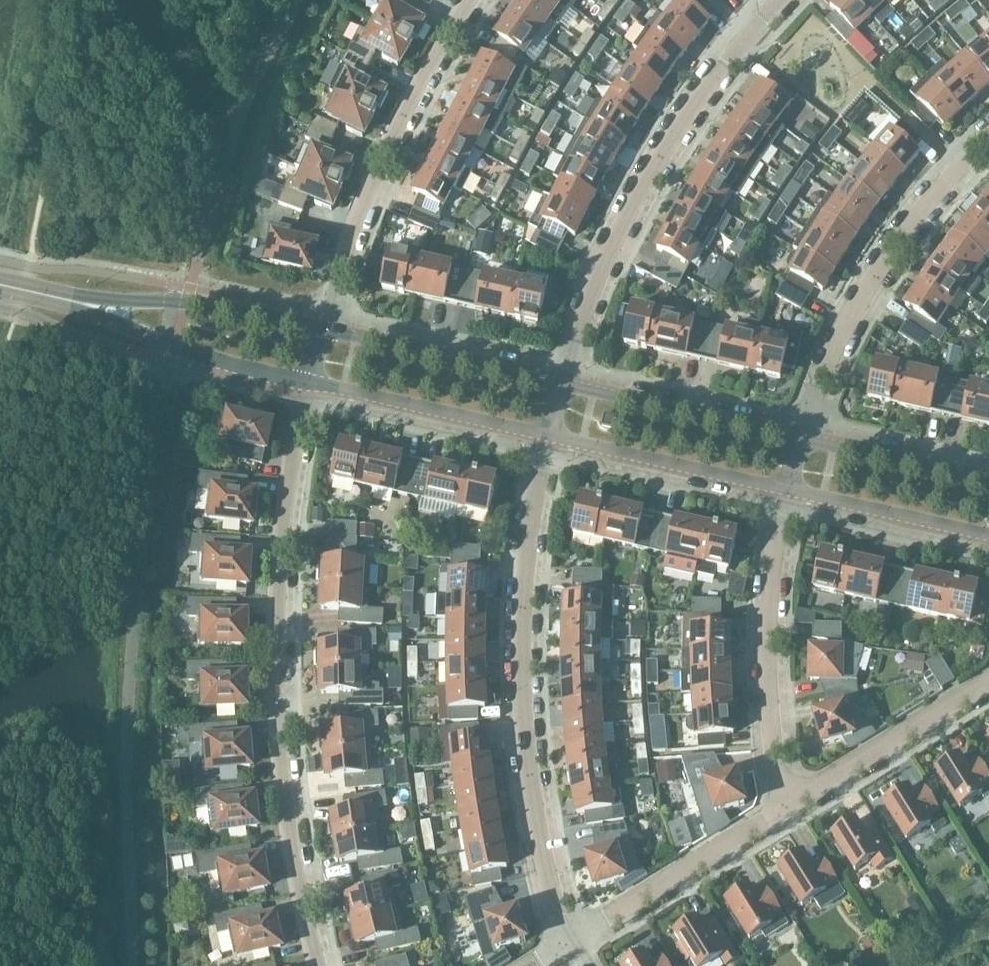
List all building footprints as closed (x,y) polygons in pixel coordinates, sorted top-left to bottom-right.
[(378,2),(379,6),(381,9),(384,12),(377,23),(412,43),(415,38),(418,40),(427,25),(401,10),(407,0),(378,0),(378,2)] [(522,0),(510,18),(537,37),(550,19),(522,0)] [(572,9),(560,0),(522,0),(550,19),(559,26),(572,9)] [(572,9),(578,0),(560,0),(572,9)] [(613,11),(621,0),(610,0),(606,6),(613,11)] [(709,22),(703,17),(710,7),(701,0),(682,0),(668,18),(695,40),(709,22)] [(831,7),(837,13),(828,21),(832,25),(846,41),(871,17),(855,0),(838,0),(831,7)] [(871,17),(887,2),(884,0),(855,0),(871,17)] [(939,0),(938,0),(930,7),(936,15),(945,7),(939,0)] [(962,16),(971,8),(965,0),(964,0),(955,7),(962,16)] [(621,10),(629,17),(636,7),(628,1),(621,10)] [(613,11),(606,6),(598,17),(605,23),(613,11)] [(636,7),(629,17),(636,21),(642,12),(636,7)] [(962,16),(955,7),(946,15),(953,23),(962,16)] [(629,17),(621,10),(614,19),(623,26),(629,17)] [(501,38),(494,49),(515,61),(520,52),(524,55),(537,37),(510,18),(497,36),(498,36),(501,38)] [(655,35),(683,56),(695,40),(668,18),(655,35)] [(908,26),(915,33),(923,26),(916,18),(908,26)] [(412,43),(377,23),(371,34),(361,28),(347,54),(370,66),(378,50),(385,54),(383,58),(398,67),(412,43)] [(915,33),(908,26),(900,33),(907,41),(915,33)] [(646,29),(634,47),(642,53),(671,73),(683,56),(655,35),(646,29)] [(920,37),(928,45),(937,37),(929,29),(920,37)] [(581,41),(588,47),(596,35),(589,30),(581,41)] [(595,47),(604,53),(610,43),(602,37),(595,47)] [(928,45),(920,37),(912,45),(919,53),(928,45)] [(588,47),(581,41),(573,53),(580,58),(588,47)] [(988,82),(988,49),(984,43),(967,57),(988,82)] [(604,53),(595,47),(589,56),(597,62),(604,53)] [(510,70),(515,61),(494,49),(488,59),(484,57),(481,64),(480,64),(474,76),(504,92),(514,72),(510,70)] [(659,90),(671,73),(642,53),(630,70),(659,90)] [(352,69),(339,96),(375,113),(378,108),(381,109),(389,94),(361,81),(370,66),(347,54),(341,64),(352,69)] [(976,98),(988,86),(988,82),(967,57),(951,71),(976,98)] [(951,71),(943,62),(927,77),(961,112),(976,98),(951,71)] [(557,69),(550,81),(560,87),(567,76),(557,69)] [(647,108),(659,90),(630,70),(618,88),(647,108)] [(570,84),(579,90),(585,80),(576,75),(570,84)] [(474,76),(464,96),(504,117),(514,98),(504,92),(474,76)] [(927,77),(911,93),(920,102),(911,111),(929,129),(938,120),(945,128),(961,112),(927,77)] [(769,89),(762,84),(749,102),(777,123),(798,95),(780,82),(776,79),(769,89)] [(579,90),(570,84),(564,94),(573,99),(579,90)] [(618,88),(606,106),(636,125),(647,108),(618,88)] [(363,138),(375,113),(339,96),(329,116),(349,126),(347,130),(363,138)] [(504,117),(464,96),(454,115),(484,130),(494,136),(504,117)] [(636,125),(606,106),(597,101),(586,120),(625,143),(636,125)] [(773,146),(785,129),(777,123),(749,102),(736,119),(773,146)] [(538,110),(531,122),(538,127),(545,114),(538,110)] [(852,111),(846,118),(855,126),(862,119),(852,111)] [(547,123),(556,128),(562,118),(553,113),(547,123)] [(474,149),(484,130),(454,115),(444,134),(474,149)] [(311,127),(334,138),(339,127),(316,116),(311,127)] [(724,137),(761,162),(773,146),(736,119),(724,137)] [(625,143),(586,120),(575,138),(614,161),(625,143)] [(877,149),(905,172),(919,155),(912,148),(920,139),(901,122),(893,132),(892,131),(877,149)] [(556,128),(547,123),(541,133),(550,138),(556,128)] [(809,123),(801,133),(814,142),(821,132),(809,123)] [(334,138),(311,127),(306,138),(329,149),(334,138)] [(827,137),(836,143),(843,134),(834,127),(827,137)] [(464,169),(474,149),(444,134),(434,153),(464,169)] [(516,148),(524,152),(531,140),(523,135),(516,148)] [(540,135),(537,142),(548,148),(552,142),(540,135)] [(712,155),(750,179),(761,162),(724,137),(712,155)] [(836,143),(827,137),(820,146),(828,153),(836,143)] [(614,161),(575,138),(565,157),(604,179),(614,161)] [(802,142),(795,151),(804,157),(811,148),(802,142)] [(524,152),(516,148),(510,160),(518,164),(524,152)] [(314,149),(305,170),(342,185),(345,180),(348,181),(355,165),(314,149)] [(863,165),(892,188),(905,172),(877,149),(863,165)] [(525,162),(535,167),(540,157),(531,152),(525,162)] [(434,153),(424,172),(454,188),(463,192),(473,173),(464,169),(434,153)] [(700,173),(730,192),(739,197),(750,179),(712,155),(700,173)] [(565,157),(554,177),(563,181),(595,197),(604,179),(565,157)] [(535,167),(525,162),(520,172),(529,177),(535,167)] [(800,173),(809,179),(816,169),(807,163),(800,173)] [(779,174),(787,180),(794,171),(785,165),(779,174)] [(892,188),(863,165),(850,182),(879,204),(892,188)] [(332,211),(342,185),(305,170),(301,181),(290,177),(279,204),(303,213),(309,197),(317,200),(315,204),(332,211)] [(443,207),(454,188),(424,172),(413,192),(414,192),(421,195),(416,208),(439,218),(443,207)] [(719,209),(730,192),(700,173),(689,192),(719,209)] [(809,179),(800,173),(793,183),(802,189),(809,179)] [(496,186),(504,190),(511,178),(503,174),(496,186)] [(787,180),(779,174),(772,184),(781,190),(787,180)] [(585,216),(595,197),(563,181),(554,200),(585,216)] [(879,204),(850,182),(838,200),(868,221),(879,204)] [(266,183),(261,196),(280,203),(285,190),(266,183)] [(504,190),(496,186),(490,198),(498,203),(504,190)] [(709,228),(718,232),(728,214),(719,209),(689,192),(678,211),(709,228)] [(868,221),(838,200),(830,194),(817,212),(856,237),(868,221)] [(530,227),(538,232),(563,243),(568,232),(576,236),(585,216),(554,200),(545,196),(530,227)] [(757,208),(766,214),(772,204),(763,198),(757,208)] [(775,211),(784,216),(790,206),(781,200),(775,211)] [(984,203),(970,219),(988,235),(988,207),(984,203)] [(434,231),(439,218),(416,208),(410,221),(434,231)] [(766,214),(757,208),(751,218),(760,223),(766,214)] [(668,230),(699,246),(708,251),(718,232),(709,228),(678,211),(668,230)] [(784,216),(775,211),(769,221),(778,227),(784,216)] [(817,212),(806,230),(814,235),(845,255),(856,237),(817,212)] [(504,215),(499,229),(490,226),(488,233),(513,242),(520,221),(504,215)] [(473,218),(468,223),(476,232),(482,227),(473,218)] [(970,219),(956,235),(985,258),(988,253),(988,235),(970,219)] [(312,248),(315,235),(319,236),(319,235),(272,225),(269,241),(276,242),(271,262),(264,261),(264,262),(311,272),(316,249),(312,248)] [(660,264),(683,276),(699,246),(668,230),(658,249),(665,253),(660,264)] [(845,255),(814,235),(806,230),(794,248),(803,253),(834,272),(845,255)] [(532,244),(557,256),(563,243),(538,232),(532,244)] [(493,235),(480,233),(475,254),(488,257),(493,235)] [(737,243),(746,248),(751,238),(742,233),(737,243)] [(985,258),(956,235),(943,253),(972,275),(985,258)] [(746,248),(737,243),(731,253),(740,258),(746,248)] [(425,252),(393,245),(383,289),(400,293),(405,294),(405,293),(415,295),(423,260),(425,252)] [(232,251),(229,260),(239,263),(241,258),(237,252),(232,251)] [(789,268),(793,270),(791,274),(792,274),(786,285),(808,298),(814,286),(823,291),(834,272),(803,253),(802,255),(797,253),(793,254),(788,263),(789,268)] [(972,275),(943,253),(930,270),(960,291),(972,275)] [(466,270),(423,260),(415,295),(458,305),(466,270)] [(677,289),(683,276),(660,264),(653,277),(677,289)] [(919,288),(949,308),(960,291),(930,270),(919,288)] [(464,307),(507,316),(515,281),(472,271),(464,307)] [(539,324),(547,288),(549,278),(529,273),(526,283),(525,283),(515,281),(507,316),(517,319),(521,320),(539,324)] [(715,278),(710,288),(718,292),(726,284),(715,278)] [(808,298),(786,285),(785,284),(778,296),(801,309),(808,298)] [(908,323),(931,337),(940,343),(948,331),(938,325),(949,308),(919,288),(906,307),(915,313),(908,323)] [(647,348),(657,350),(665,315),(655,313),(656,312),(633,307),(625,344),(643,347),(643,348),(647,349),(647,348)] [(985,308),(978,318),(987,324),(988,321),(988,311),(985,308)] [(708,325),(665,315),(657,350),(700,360),(708,325)] [(749,371),(760,324),(750,321),(747,333),(714,326),(706,361),(749,371)] [(923,349),(931,337),(908,323),(901,335),(923,349)] [(764,375),(781,379),(784,367),(795,370),(804,333),(760,324),(749,371),(759,373),(759,374),(763,375),(764,375)] [(901,406),(909,370),(900,368),(878,363),(869,399),(887,403),(891,404),(892,403),(901,406)] [(859,367),(853,380),(868,383),(871,369),(859,367)] [(952,380),(909,370),(901,406),(944,415),(952,380)] [(958,381),(950,417),(988,426),(988,388),(958,381)] [(605,415),(604,418),(603,426),(613,428),(616,418),(605,415)] [(266,450),(271,427),(224,417),(231,419),(227,439),(220,438),(216,454),(263,464),(263,463),(259,463),(262,450),(266,450)] [(366,486),(373,451),(364,449),(364,448),(359,447),(341,443),(333,479),(355,484),(356,484),(366,486)] [(373,451),(366,486),(408,496),(416,461),(373,451)] [(457,507),(465,472),(422,462),(414,497),(457,507)] [(465,472),(457,507),(467,509),(467,510),(489,515),(497,479),(480,475),(480,474),(475,473),(475,474),(465,472)] [(239,479),(201,474),(200,490),(209,491),(206,518),(254,523),(254,516),(258,516),(260,501),(256,500),(257,493),(238,491),(239,479)] [(606,541),(614,506),(604,503),(604,502),(600,501),(599,502),(582,498),(574,534),(596,539),(606,541)] [(614,506),(606,541),(649,551),(657,515),(614,506)] [(314,513),(313,522),(323,523),(323,514),(314,513)] [(663,517),(655,552),(668,555),(665,567),(695,574),(698,562),(706,526),(663,517)] [(330,523),(329,537),(356,539),(357,525),(330,523)] [(358,525),(357,538),(374,539),(375,527),(358,525)] [(695,574),(715,578),(718,567),(730,569),(738,533),(721,529),(716,528),(716,529),(706,526),(698,562),(695,574)] [(356,539),(329,537),(328,550),(356,552),(357,539),(356,539)] [(232,540),(194,538),(193,553),(203,554),(201,581),(249,584),(249,577),(253,577),(254,561),(250,561),(251,554),(231,553),(232,540)] [(361,542),(360,550),(374,551),(374,542),(361,542)] [(454,551),(453,561),(480,563),(481,549),(454,547),(454,551)] [(429,549),(428,558),(453,561),(454,551),(429,549)] [(837,593),(847,595),(855,560),(845,558),(845,557),(841,556),(823,552),(815,589),(837,594),(837,593)] [(855,560),(847,595),(890,605),(898,570),(855,560)] [(321,567),(320,585),(368,588),(370,564),(328,561),(325,561),(325,568),(321,567)] [(453,561),(451,596),(486,598),(487,575),(479,575),(480,563),(453,561)] [(575,571),(575,585),(602,586),(602,572),(575,571)] [(939,616),(947,581),(904,571),(896,606),(939,616)] [(633,576),(630,588),(643,588),(645,578),(633,576)] [(405,579),(404,593),(415,593),(415,580),(405,579)] [(957,583),(947,581),(939,616),(949,618),(949,619),(983,627),(988,603),(976,600),(979,588),(961,584),(962,583),(957,582),(957,583)] [(367,611),(368,588),(320,585),(319,602),(323,602),(322,609),(325,610),(325,609),(349,611),(348,623),(382,625),(383,612),(367,611)] [(612,621),(614,587),(602,586),(575,585),(574,597),(566,597),(565,619),(612,621)] [(438,618),(450,619),(485,620),(486,598),(451,596),(439,596),(438,618)] [(228,602),(190,601),(190,617),(199,617),(199,644),(247,645),(247,637),(250,638),(251,622),(247,622),(247,614),(228,614),(228,602)] [(693,615),(695,615),(721,616),(721,602),(694,601),(693,615)] [(684,615),(683,651),(730,651),(731,628),(720,628),(721,616),(695,615),(693,615),(684,615)] [(410,618),(410,630),(420,630),(420,619),(410,618)] [(450,619),(449,641),(484,642),(485,620),(450,619)] [(565,641),(599,641),(611,642),(612,621),(565,619),(565,641)] [(647,622),(632,622),(632,627),(632,638),(647,638),(647,622)] [(814,639),(831,639),(836,639),(841,641),(842,625),(815,625),(814,639)] [(402,629),(390,629),(390,642),(402,642),(402,629)] [(318,670),(360,669),(360,654),(372,651),(372,645),(376,645),(376,633),(348,633),(348,645),(324,646),(324,645),(321,645),(322,652),(318,652),(318,670)] [(827,680),(826,696),(859,692),(858,682),(858,681),(856,680),(859,672),(860,672),(860,671),(857,670),(863,647),(841,641),(836,639),(831,639),(830,650),(812,649),(811,680),(827,680)] [(484,663),(484,642),(449,641),(449,663),(484,663)] [(599,662),(599,641),(565,641),(565,663),(599,662)] [(641,642),(632,641),(632,656),(641,656),(641,642)] [(974,647),(971,659),(982,661),(985,649),(974,647)] [(409,664),(418,664),(418,649),(408,650),(409,664)] [(730,651),(683,651),(684,671),(694,671),(694,672),(730,671),(730,651)] [(926,657),(910,655),(908,670),(924,672),(926,657)] [(928,665),(942,687),(954,680),(940,657),(928,665)] [(648,673),(659,673),(658,661),(647,661),(648,673)] [(565,684),(600,683),(610,683),(609,662),(599,662),(565,663),(565,684)] [(485,685),(484,663),(449,663),(450,686),(485,685)] [(228,676),(227,664),(189,665),(189,681),(199,680),(200,707),(248,706),(248,698),(251,698),(250,683),(247,683),(247,675),(228,676)] [(418,664),(409,664),(409,679),(418,679),(418,664)] [(632,682),(642,681),(641,667),(632,667),(632,682)] [(367,669),(360,669),(318,670),(319,687),(322,687),(322,694),(325,694),(349,693),(349,706),(383,705),(383,692),(379,692),(379,687),(367,684),(367,669)] [(682,695),(695,694),(695,693),(731,691),(730,671),(694,672),(694,671),(682,672),(682,695)] [(659,673),(648,673),(648,685),(659,685),(659,673)] [(932,673),(925,678),(929,685),(937,680),(932,673)] [(642,681),(632,682),(633,696),(642,696),(642,681)] [(601,704),(600,683),(565,684),(566,706),(601,704)] [(486,708),(485,685),(450,686),(451,709),(451,722),(478,720),(478,708),(486,708)] [(731,691),(695,693),(695,694),(696,715),(733,712),(731,691)] [(861,702),(860,702),(859,692),(826,696),(831,712),(816,716),(825,746),(845,740),(850,749),(875,734),(875,733),(863,714),(866,712),(865,711),(864,711),(860,704),(861,703),(861,702)] [(602,725),(601,704),(566,706),(568,728),(602,725)] [(635,722),(644,721),(643,706),(633,707),(635,722)] [(660,706),(649,706),(650,718),(661,717),(660,706)] [(690,732),(694,733),(697,733),(698,737),(699,737),(700,749),(725,747),(724,735),(734,734),(733,712),(696,715),(696,717),(693,718),(689,719),(687,722),(688,729),(690,732)] [(321,737),(323,755),(371,750),(369,727),(378,726),(377,713),(349,716),(350,728),(327,730),(324,730),(325,737),(321,737)] [(644,721),(635,722),(636,736),(646,735),(644,721)] [(602,725),(568,728),(570,749),(604,746),(616,745),(614,724),(602,725)] [(230,738),(229,726),(191,729),(192,744),(202,744),(204,770),(252,766),(251,759),(255,759),(253,743),(250,744),(249,736),(230,738)] [(455,764),(490,760),(488,737),(480,738),(479,726),(452,728),(455,764)] [(425,730),(411,731),(412,748),(426,747),(425,730)] [(667,752),(666,737),(652,738),(654,753),(667,752)] [(607,766),(604,746),(570,749),(572,771),(607,766)] [(637,747),(639,762),(648,760),(646,746),(637,747)] [(373,774),(371,750),(323,755),(324,772),(328,772),(328,779),(331,778),(354,776),(356,788),(384,786),(382,773),(373,774)] [(692,790),(694,790),(708,837),(709,838),(730,824),(729,824),(722,812),(746,805),(737,775),(722,780),(714,755),(682,757),(692,789),(692,790)] [(960,757),(938,770),(946,783),(942,785),(949,795),(952,793),(961,808),(982,794),(984,797),(988,795),(988,777),(979,761),(967,768),(960,757)] [(493,782),(490,760),(455,764),(458,786),(493,782)] [(648,760),(639,762),(641,776),(650,775),(648,760)] [(674,762),(658,764),(660,778),(676,776),(674,762)] [(617,765),(607,766),(572,771),(575,792),(619,785),(617,765)] [(409,771),(396,772),(398,788),(410,787),(409,771)] [(417,791),(427,790),(425,775),(416,776),(417,791)] [(458,786),(461,808),(496,803),(493,782),(458,786)] [(589,825),(615,820),(627,818),(625,807),(623,807),(619,785),(575,792),(579,814),(587,813),(589,825)] [(236,799),(234,787),(196,792),(198,807),(208,806),(211,833),(259,827),(258,820),(261,819),(259,804),(256,804),(255,797),(236,799)] [(909,788),(885,803),(908,840),(931,825),(935,832),(948,824),(939,810),(929,794),(917,801),(912,800),(913,796),(909,788)] [(427,790),(417,791),(419,806),(429,804),(427,790)] [(330,822),(333,839),(381,831),(377,808),(387,806),(385,794),(357,798),(359,811),(335,814),(333,814),(334,821),(330,822)] [(499,824),(496,803),(461,808),(465,830),(499,824)] [(424,837),(434,835),(431,821),(422,823),(424,837)] [(866,838),(856,821),(834,835),(839,844),(836,846),(844,859),(848,857),(856,871),(871,861),(877,870),(894,859),(877,831),(866,838)] [(503,846),(499,824),(465,830),(469,852),(503,846)] [(597,889),(616,883),(622,891),(622,892),(647,876),(646,876),(634,856),(637,854),(636,853),(635,854),(631,847),(633,845),(632,844),(626,824),(595,829),(603,854),(588,859),(597,889)] [(385,855),(381,831),(333,839),(336,856),(339,856),(340,863),(343,862),(366,858),(368,870),(402,865),(400,852),(385,855)] [(434,835),(424,837),(427,851),(436,850),(434,835)] [(957,854),(967,847),(960,838),(951,844),(957,854)] [(197,850),(180,842),(182,853),(196,851),(197,850)] [(508,868),(503,846),(469,852),(471,864),(476,887),(502,882),(500,870),(508,868)] [(244,861),(242,849),(198,857),(201,874),(217,871),(222,896),(269,887),(268,880),(271,879),(268,864),(265,864),(263,857),(244,861)] [(837,882),(825,861),(813,869),(804,854),(780,869),(790,885),(787,887),(795,899),(798,897),(803,906),(815,899),(822,909),(845,895),(837,882)] [(346,905),(350,922),(397,911),(391,888),(401,886),(398,873),(370,880),(373,892),(350,897),(347,898),(349,904),(346,905)] [(435,882),(429,883),(431,893),(441,891),(440,886),(435,882)] [(755,898),(749,888),(745,891),(743,889),(731,896),(732,899),(727,902),(736,915),(733,916),(740,927),(742,926),(751,939),(763,931),(767,938),(788,925),(781,912),(767,890),(755,898)] [(475,926),(487,965),(503,965),(511,961),(510,960),(503,948),(527,941),(518,912),(503,916),(494,889),(465,898),(473,925),(473,926),(473,927),(475,926)] [(447,897),(434,901),(439,917),(452,913),(447,897)] [(919,908),(917,915),(920,920),(930,914),(925,905),(919,908)] [(256,921),(253,909),(216,918),(220,933),(229,931),(235,957),(282,946),(280,939),(284,939),(280,923),(277,924),(275,917),(256,921)] [(402,934),(397,911),(350,922),(354,939),(357,938),(359,945),(361,945),(361,944),(384,939),(387,951),(420,943),(418,930),(402,934)] [(699,919),(675,934),(682,945),(678,947),(687,961),(691,959),(695,965),(708,965),(721,957),(727,965),(739,958),(715,920),(704,927),(699,919)] [(872,949),(871,955),(875,961),(886,955),(879,945),(872,949)] [(644,953),(639,956),(638,954),(626,962),(627,964),(624,965),(668,965),(663,957),(651,965),(644,953)] [(407,955),(377,964),(378,965),(410,965),(407,955)]
